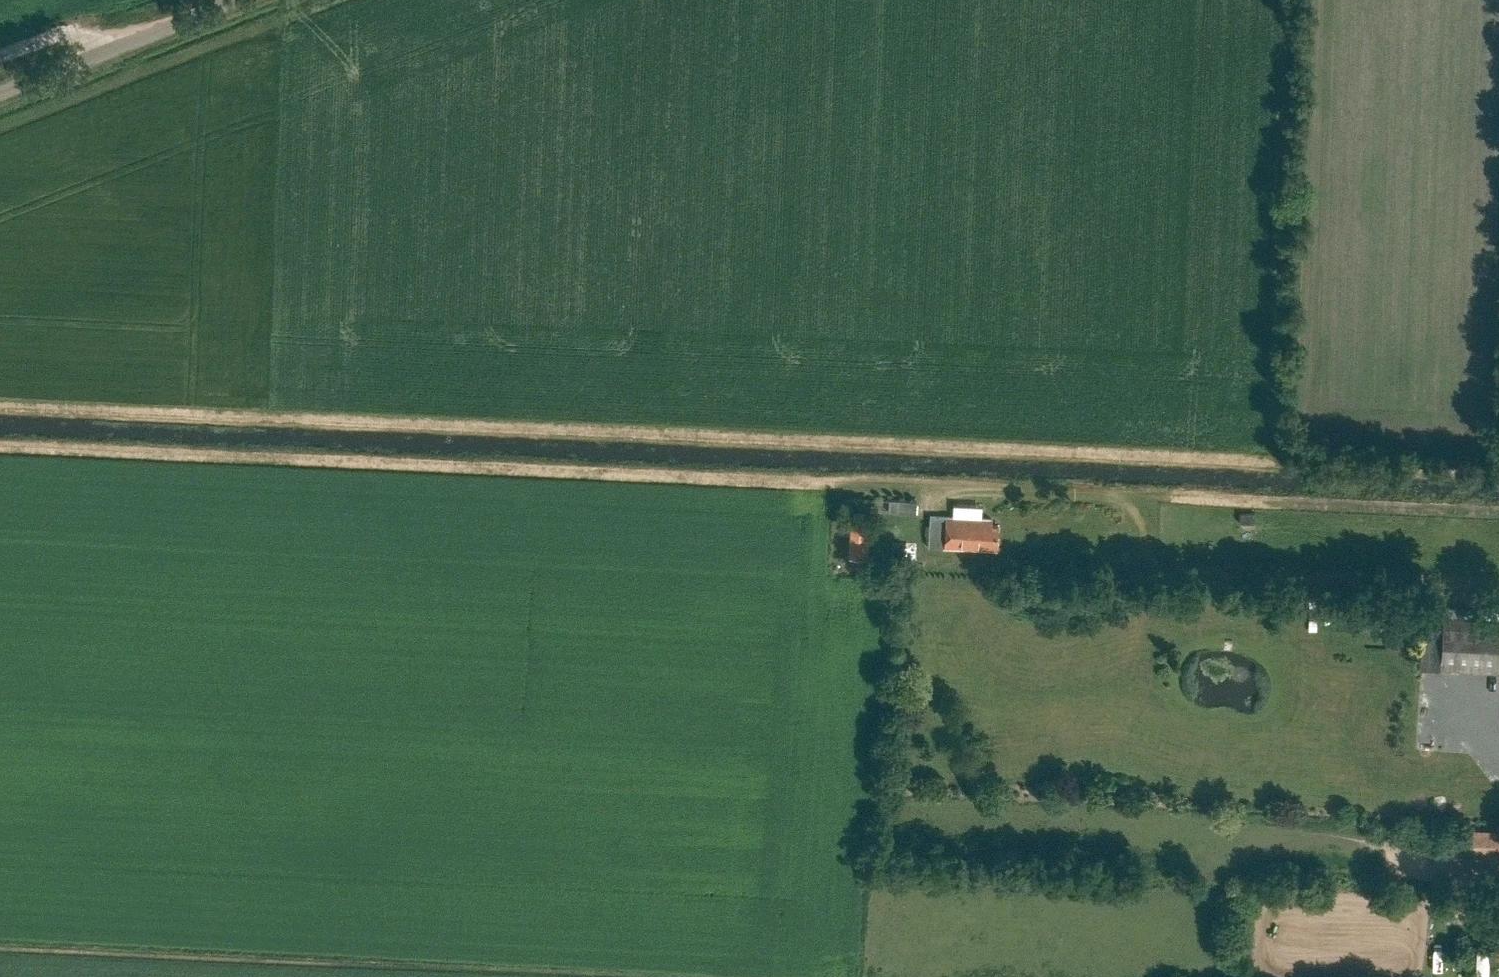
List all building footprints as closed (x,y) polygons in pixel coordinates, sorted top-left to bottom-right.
[(985,517),(985,506),(959,505),(959,516),(985,517)] [(928,546),(944,547),(997,550),(998,525),(992,524),(992,519),(930,516),(928,546)] [(851,523),(850,558),(869,559),(870,536),(867,536),(868,524),(851,523)] [(1440,668),(1498,672),(1498,619),(1443,615),(1440,668)] [(1498,849),(1498,831),(1491,831),(1490,849),(1498,849)] [(1480,946),(1480,976),(1492,976),(1492,946),(1480,946)]
